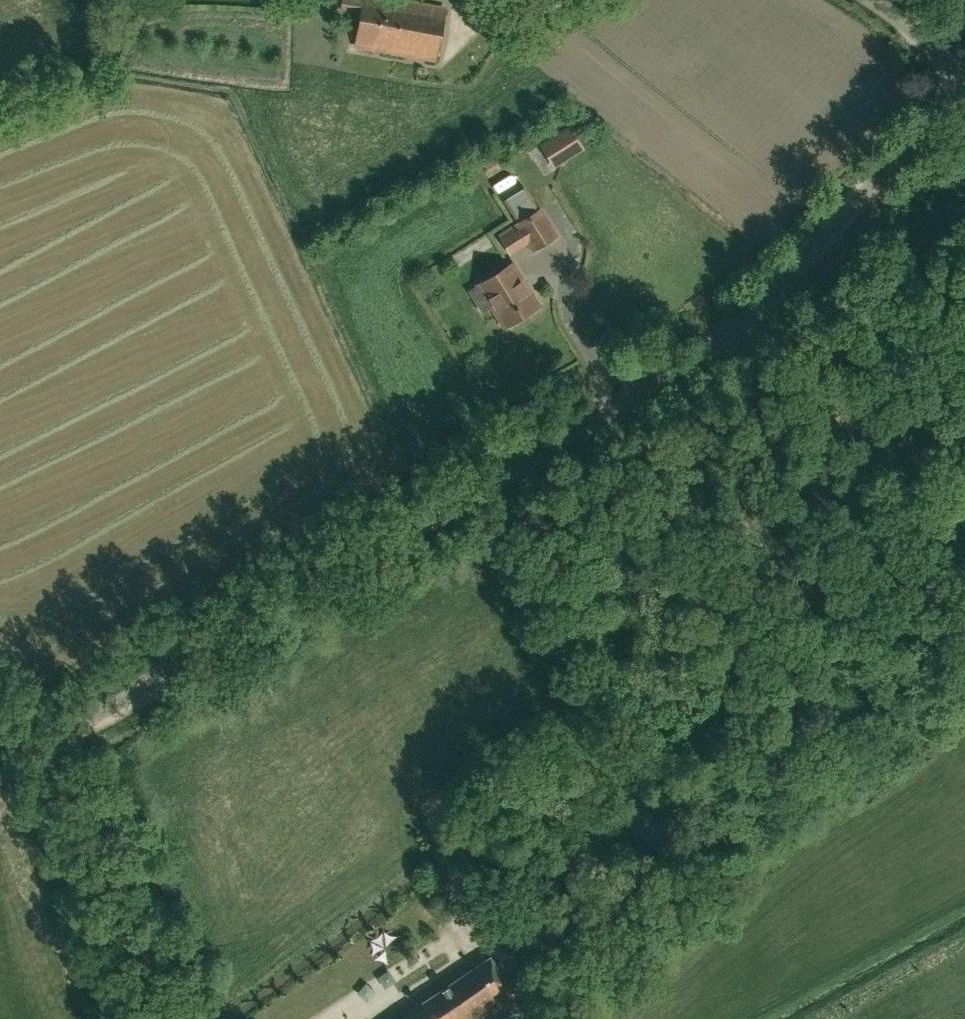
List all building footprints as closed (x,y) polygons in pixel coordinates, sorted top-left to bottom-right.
[(388,0),(342,0),(341,9),(362,13),(356,46),(375,49),(378,36),(385,38),(388,20),(389,20),(391,10),(386,9),(388,0)] [(375,49),(434,60),(443,7),(401,0),(388,0),(386,9),(391,10),(389,20),(388,20),(385,38),(378,36),(375,49)] [(583,148),(578,140),(570,127),(541,145),(541,146),(554,166),(583,148)] [(539,209),(517,222),(533,249),(555,235),(539,209)] [(538,305),(511,262),(478,284),(504,326),(538,305)] [(515,995),(489,957),(399,1018),(481,1018),(515,995)]
